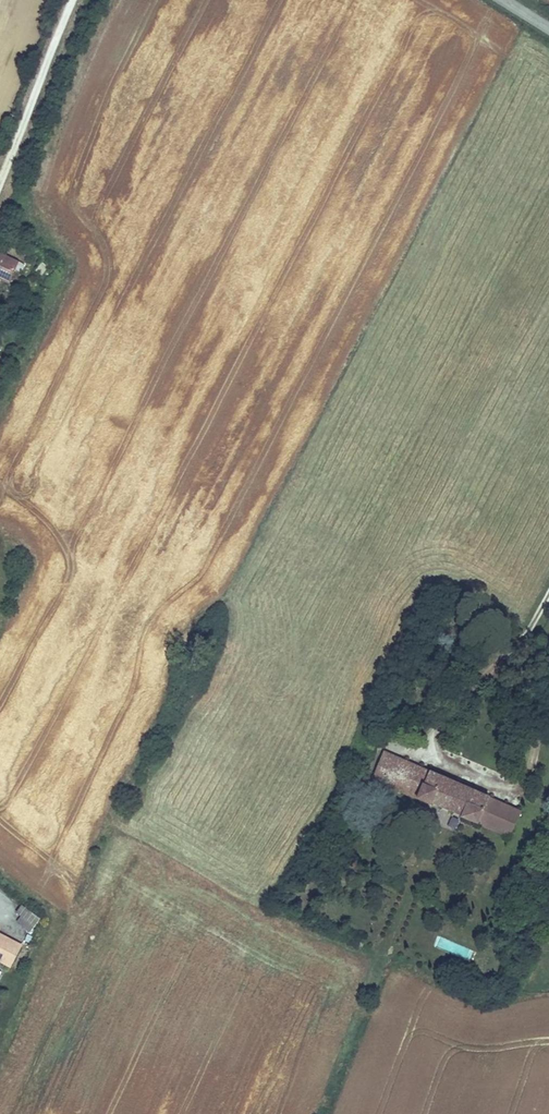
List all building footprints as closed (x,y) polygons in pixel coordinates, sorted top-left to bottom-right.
[(0,286),(0,297),(23,307),(32,287),(5,276),(0,286)] [(515,813),(377,752),(366,778),(504,838),(515,813)] [(13,920),(31,931),(41,917),(23,906),(13,920)] [(9,956),(12,952),(0,943),(0,950),(9,956)] [(15,994),(31,972),(9,956),(0,950),(0,983),(15,994)]
